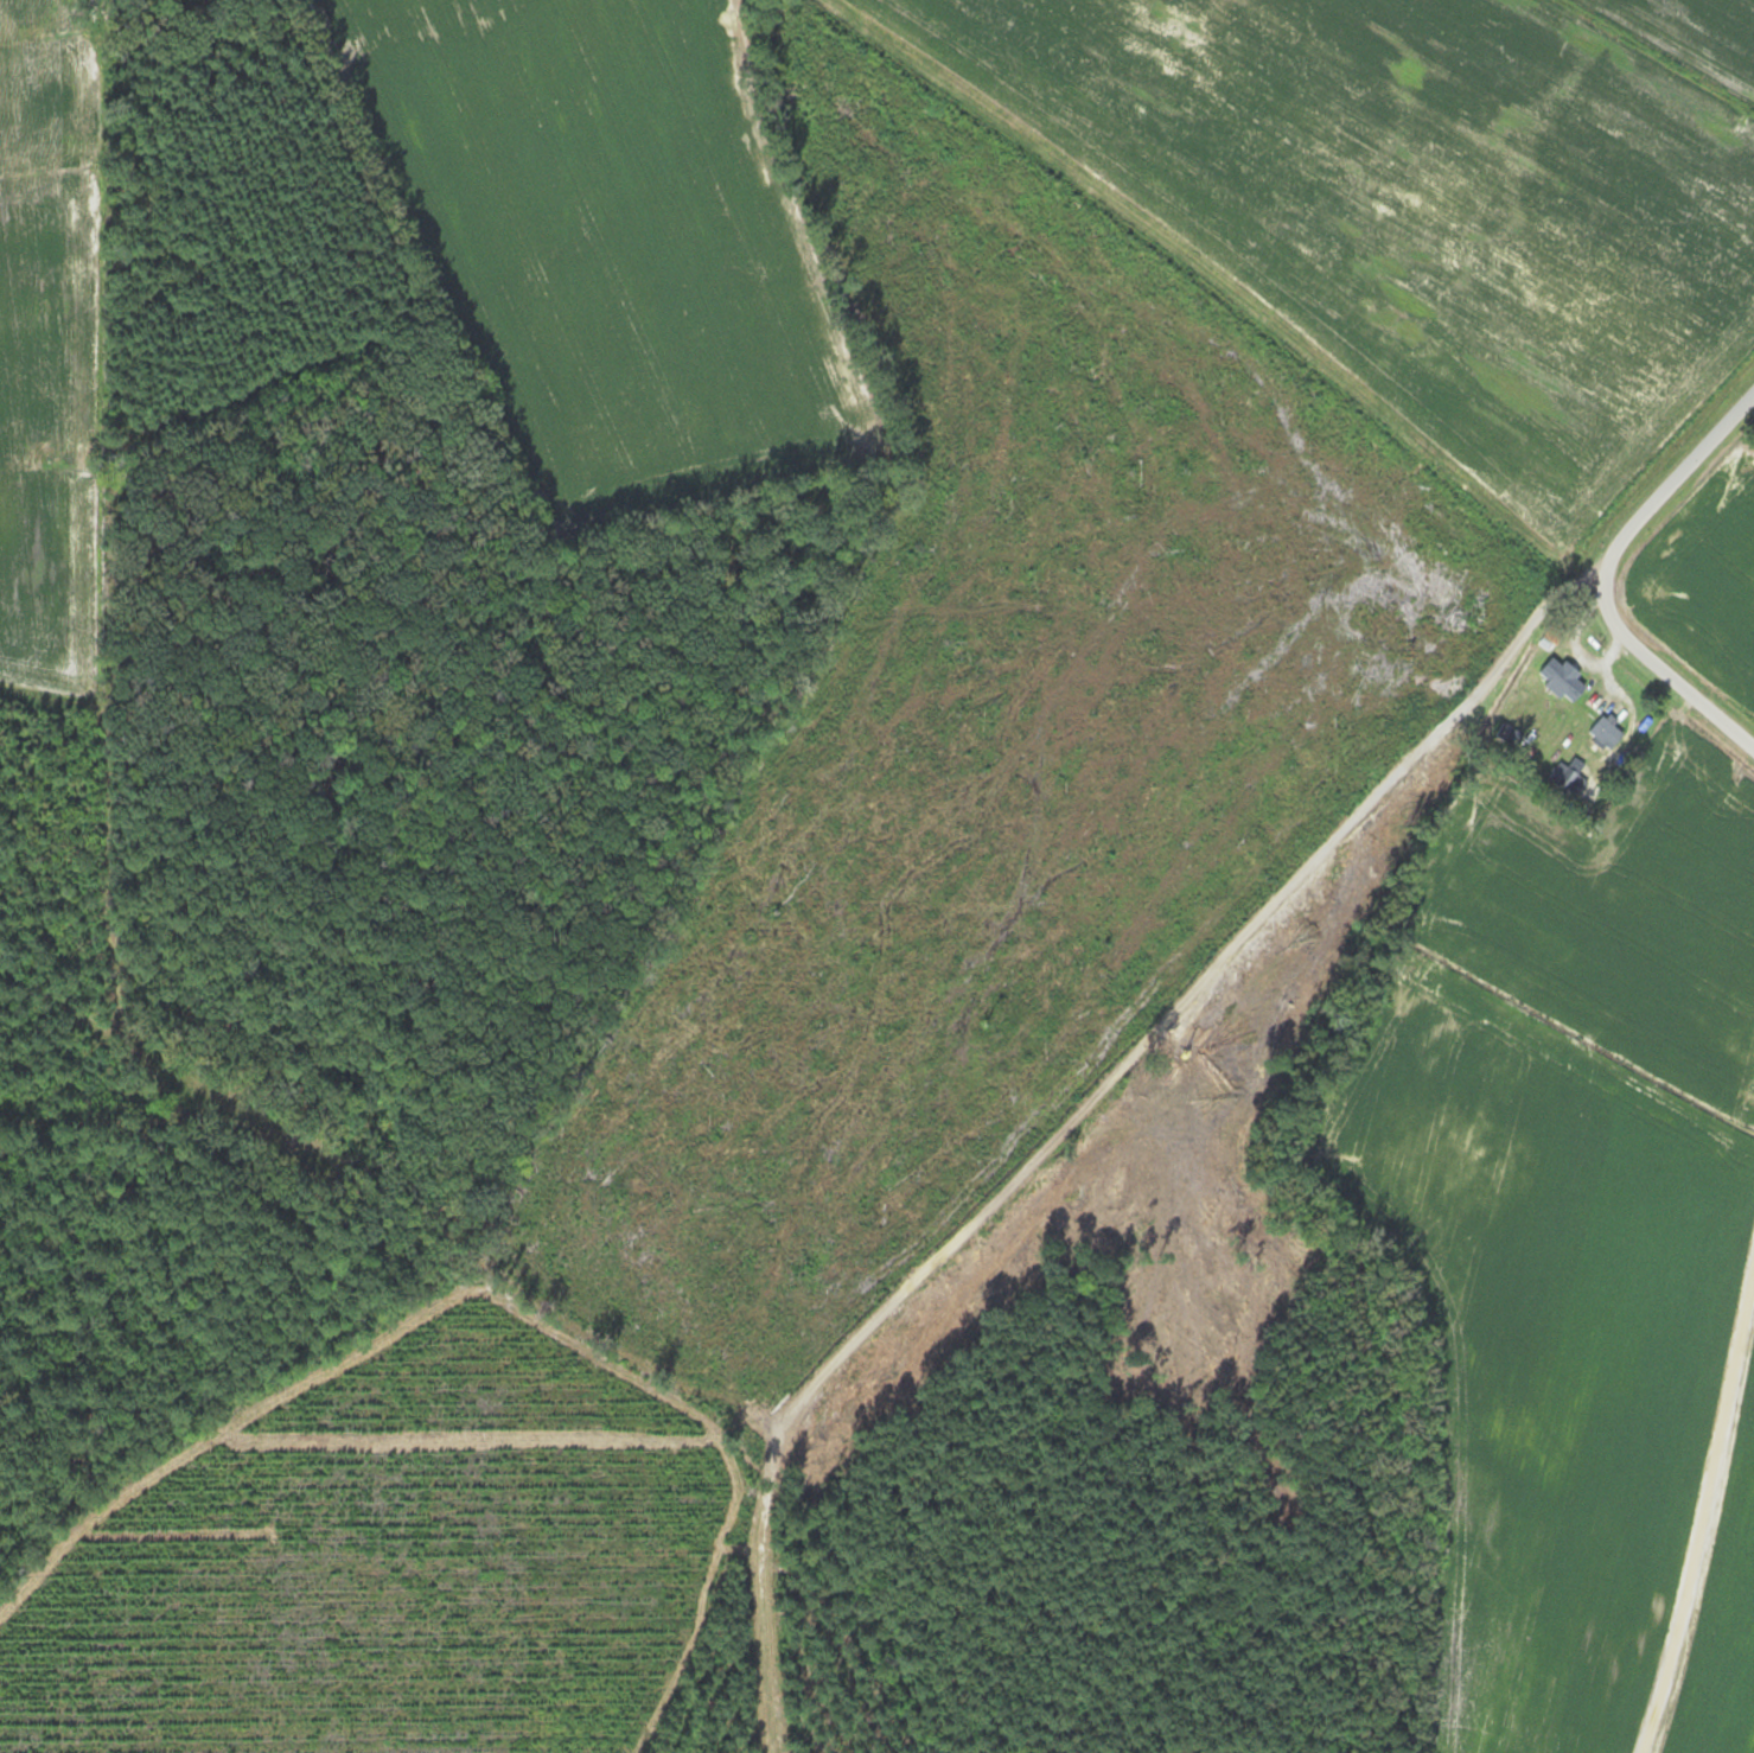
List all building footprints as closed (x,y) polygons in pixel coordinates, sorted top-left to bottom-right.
[(1555,682),(1563,691),(1581,676),(1561,655),(1526,686),(1536,698),(1555,682)] [(1621,734),(1601,716),(1587,731),(1608,749),(1621,734)] [(1565,791),(1577,775),(1566,766),(1554,782),(1565,791)]
